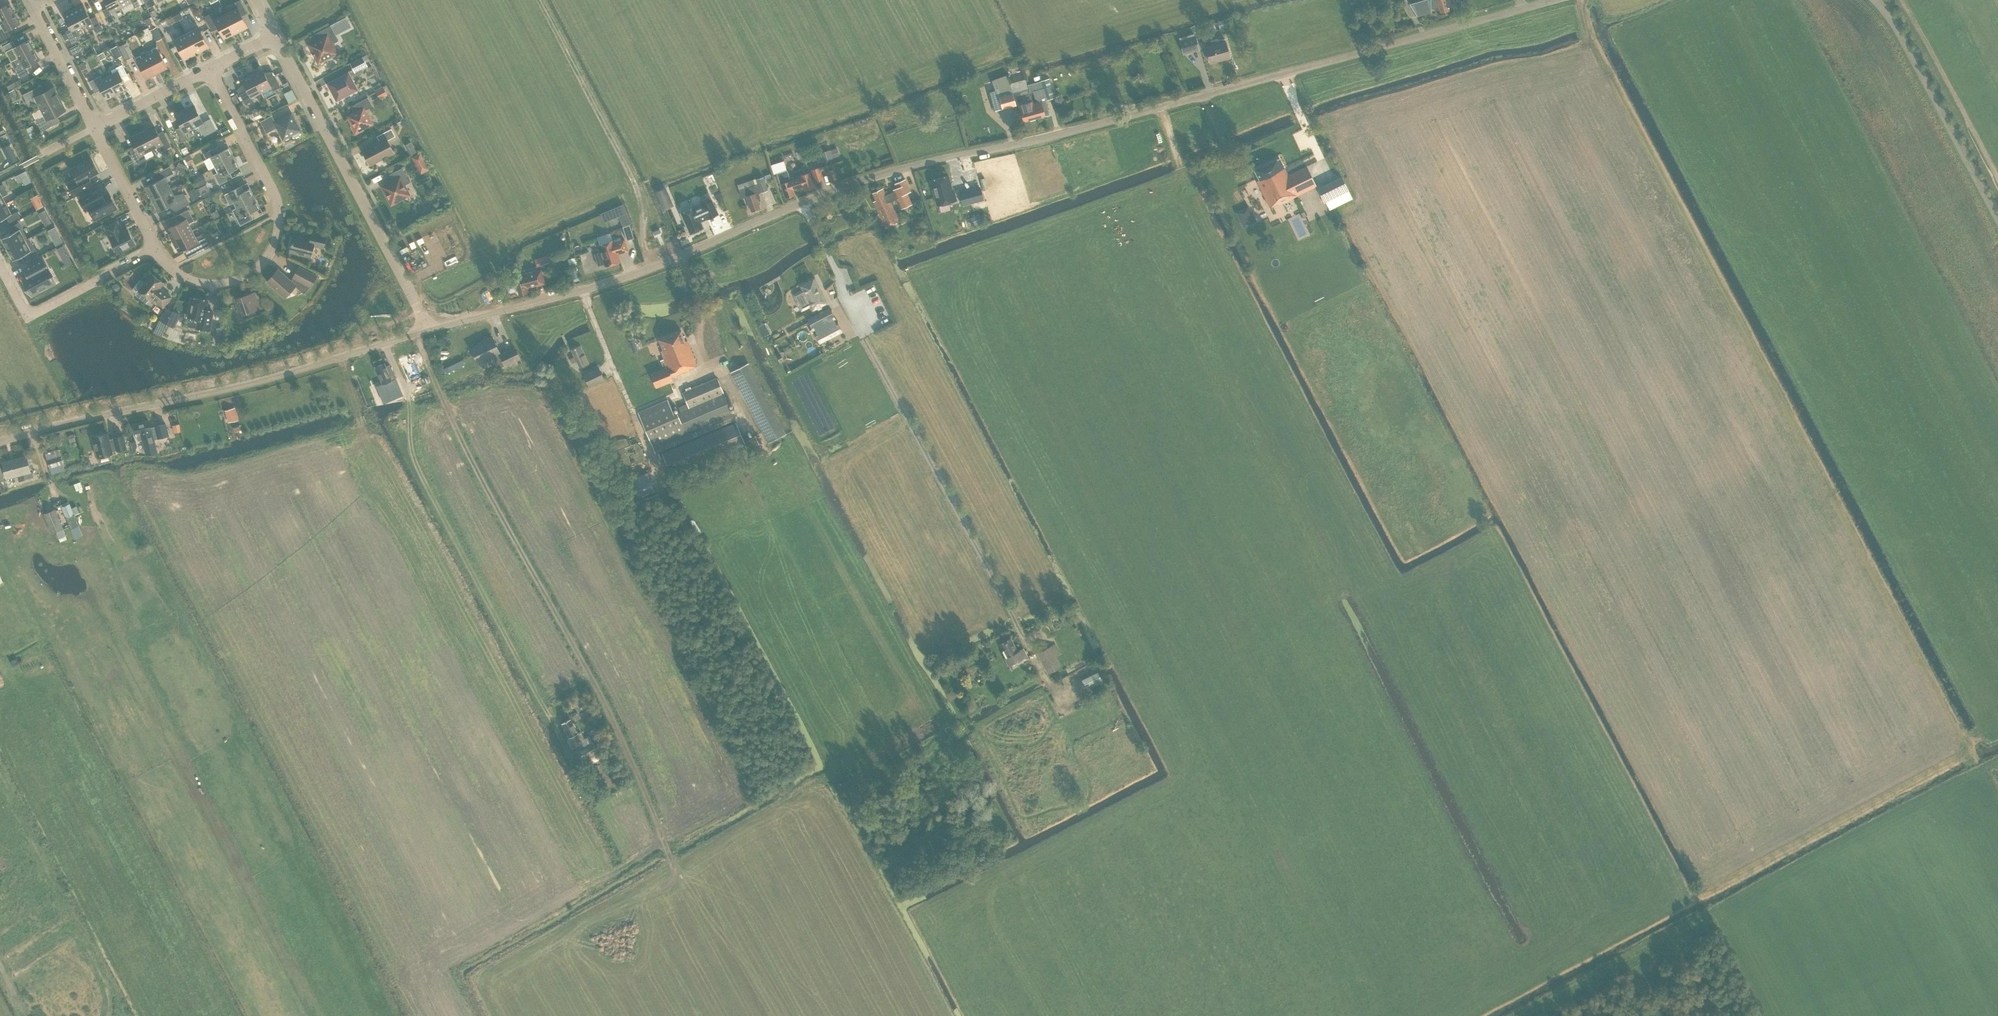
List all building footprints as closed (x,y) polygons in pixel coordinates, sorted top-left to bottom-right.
[(118,0),(104,0),(108,7),(103,10),(110,24),(115,21),(111,12),(121,7),(118,0)] [(1409,3),(1417,16),(1431,12),(1431,8),(1439,8),(1441,13),(1449,11),(1448,8),(1452,7),(1450,0),(1419,0),(1409,3)] [(15,13),(10,3),(0,8),(0,21),(15,13)] [(95,28),(97,32),(103,29),(96,16),(90,19),(83,4),(73,9),(82,26),(87,24),(90,31),(95,28)] [(226,13),(236,33),(248,27),(238,7),(226,13)] [(76,29),(82,26),(73,9),(63,14),(71,29),(65,31),(72,45),(78,42),(75,36),(78,35),(76,29)] [(0,21),(0,23),(2,28),(0,29),(0,40),(1,41),(11,36),(8,30),(21,23),(15,13),(0,21)] [(236,33),(226,13),(215,18),(212,13),(205,16),(212,31),(219,27),(225,39),(236,33)] [(153,21),(151,17),(144,20),(147,25),(148,25),(151,29),(150,30),(156,41),(163,38),(154,20),(153,21)] [(315,55),(314,56),(318,64),(325,60),(325,59),(336,53),(331,42),(338,39),(331,25),(318,32),(321,39),(309,45),(315,55)] [(186,33),(197,53),(209,47),(199,27),(186,33)] [(185,59),(197,53),(186,33),(174,39),(185,59)] [(1194,33),(1178,38),(1183,55),(1199,50),(1194,33)] [(18,58),(35,49),(29,39),(16,46),(13,40),(3,46),(8,55),(15,52),(18,58)] [(1225,43),(1224,39),(1218,41),(1218,40),(1211,42),(1212,47),(1206,49),(1210,63),(1230,58),(1225,43)] [(133,56),(127,42),(119,46),(126,59),(133,56)] [(73,55),(82,51),(78,44),(69,48),(73,55)] [(122,56),(117,45),(110,49),(115,59),(122,56)] [(147,55),(157,74),(168,68),(157,47),(151,49),(153,53),(147,55)] [(18,58),(13,61),(16,67),(15,68),(20,78),(30,72),(27,67),(40,60),(35,49),(18,58)] [(157,74),(147,55),(142,58),(140,55),(135,58),(146,79),(157,74)] [(368,66),(363,56),(350,63),(355,72),(368,66)] [(113,73),(107,76),(117,94),(128,88),(123,78),(128,75),(122,64),(111,70),(113,73)] [(261,92),(264,98),(274,93),(273,90),(281,86),(273,71),(266,75),(263,69),(252,75),(261,92)] [(337,99),(356,89),(348,74),(329,84),(337,99)] [(106,100),(117,94),(107,76),(102,79),(100,75),(89,81),(95,92),(101,90),(106,100)] [(261,92),(252,75),(242,80),(245,86),(238,89),(245,104),(253,100),(252,97),(261,92)] [(1031,95),(1030,95),(1037,118),(1049,114),(1045,100),(1054,97),(1049,78),(1040,81),(1040,82),(1028,85),(1030,92),(1033,91),(1035,98),(1037,98),(1038,102),(1033,103),(1031,95)] [(37,102),(40,109),(60,98),(54,87),(40,94),(36,88),(23,94),(29,106),(37,102)] [(1028,120),(1037,118),(1030,95),(1028,89),(999,97),(1002,109),(1019,104),(1023,120),(1028,119),(1028,120)] [(355,134),(363,130),(363,129),(373,124),(365,110),(373,106),(368,97),(355,104),(359,110),(347,116),(352,126),(351,126),(355,134)] [(66,110),(60,98),(40,109),(44,115),(36,120),(42,131),(55,124),(51,117),(66,110)] [(194,104),(185,109),(194,127),(199,125),(205,135),(216,129),(210,119),(203,122),(194,104)] [(185,132),(194,127),(185,109),(175,114),(181,126),(175,129),(182,142),(188,138),(185,132)] [(277,127),(283,139),(292,134),(293,136),(295,136),(299,134),(299,132),(299,131),(300,130),(291,113),(275,122),(272,115),(260,121),(267,133),(277,127)] [(154,125),(142,131),(151,149),(159,145),(162,151),(171,146),(165,133),(159,135),(154,125)] [(380,141),(363,150),(371,164),(393,152),(387,140),(395,136),(391,128),(377,136),(380,141)] [(144,153),(151,149),(142,131),(130,137),(135,148),(130,150),(137,164),(146,159),(144,153)] [(211,157),(216,166),(234,157),(229,147),(218,153),(215,147),(203,153),(206,159),(211,157)] [(19,159),(15,150),(8,154),(13,163),(19,159)] [(430,169),(421,152),(411,157),(420,174),(430,169)] [(239,167),(234,157),(216,166),(219,172),(214,174),(219,184),(231,178),(228,173),(239,167)] [(99,173),(92,158),(71,169),(76,178),(67,182),(73,195),(89,187),(86,179),(99,173)] [(1260,180),(1258,181),(1270,208),(1279,204),(1316,186),(1307,167),(1289,176),(1280,158),(1255,170),(1260,180)] [(152,199),(171,189),(165,178),(174,173),(171,165),(152,175),(156,181),(146,186),(152,199)] [(403,183),(409,180),(402,167),(391,173),(395,180),(382,186),(388,197),(387,198),(391,205),(398,201),(398,200),(409,194),(403,183)] [(823,178),(819,167),(811,169),(815,181),(823,178)] [(777,173),(785,198),(794,195),(793,189),(804,185),(805,189),(814,186),(809,172),(799,175),(800,178),(791,181),(787,169),(777,173)] [(948,175),(931,180),(937,205),(956,200),(953,189),(952,189),(948,175)] [(746,196),(751,211),(760,208),(757,199),(760,198),(759,193),(768,190),(764,177),(756,179),(755,178),(737,184),(742,198),(746,196)] [(876,200),(873,201),(885,227),(899,221),(890,202),(897,199),(902,208),(912,204),(907,193),(910,191),(905,179),(895,184),(897,188),(893,190),(894,191),(886,195),(883,188),(872,193),(876,200)] [(1343,179),(1322,189),(1318,191),(1324,203),(1326,202),(1329,209),(1352,198),(1349,191),(1343,179)] [(980,186),(959,192),(962,204),(983,199),(980,186)] [(117,208),(109,192),(103,195),(100,188),(80,198),(86,211),(89,209),(95,220),(117,208)] [(237,207),(255,198),(250,188),(238,194),(236,188),(224,194),(230,204),(234,202),(237,207)] [(664,188),(656,191),(664,210),(672,206),(664,188)] [(171,189),(152,199),(159,211),(172,204),(176,211),(189,204),(184,193),(179,194),(175,196),(171,189)] [(252,219),(249,214),(260,208),(255,198),(237,207),(227,213),(232,224),(238,221),(240,225),(252,219)] [(695,209),(694,207),(680,213),(689,235),(704,229),(701,221),(719,214),(713,202),(695,209)] [(7,203),(0,206),(0,220),(7,217),(10,222),(20,217),(17,211),(12,214),(7,203)] [(623,204),(601,214),(604,221),(619,215),(620,217),(623,225),(631,222),(623,204)] [(173,240),(192,230),(189,223),(194,220),(189,209),(176,215),(180,222),(168,229),(173,240)] [(123,233),(117,221),(105,227),(111,239),(110,239),(117,253),(135,243),(128,230),(123,233)] [(1,238),(7,249),(27,239),(19,222),(8,228),(11,234),(1,238)] [(630,224),(623,227),(627,240),(634,238),(630,224)] [(192,230),(173,240),(179,251),(191,245),(196,254),(210,247),(203,233),(196,237),(192,230)] [(327,236),(312,233),(310,239),(294,235),(289,252),(311,257),(314,246),(324,248),(327,236)] [(601,252),(594,254),(598,266),(605,263),(606,266),(620,261),(617,252),(620,251),(621,253),(628,250),(624,239),(621,240),(620,238),(613,240),(610,233),(597,237),(601,252)] [(53,240),(56,246),(63,242),(60,235),(53,240)] [(27,239),(7,249),(13,260),(24,254),(27,260),(38,254),(29,237),(27,239)] [(63,245),(57,249),(60,255),(67,252),(63,245)] [(45,271),(41,262),(24,270),(28,279),(22,282),(30,298),(55,285),(47,270),(45,271)] [(292,281),(278,269),(267,282),(285,297),(295,285),(304,293),(310,286),(311,287),(317,276),(299,266),(293,277),(295,278),(292,281)] [(526,274),(515,277),(516,281),(514,282),(512,281),(508,283),(506,284),(508,292),(510,292),(514,291),(516,290),(518,289),(519,295),(528,293),(527,290),(531,289),(531,288),(545,284),(541,270),(526,274)] [(147,303),(152,298),(163,307),(171,297),(160,287),(163,283),(152,273),(144,283),(141,280),(133,289),(137,293),(136,294),(147,303)] [(815,279),(800,286),(803,290),(794,295),(801,310),(810,306),(812,311),(827,304),(815,279)] [(255,310),(260,308),(255,292),(235,299),(240,315),(248,312),(249,315),(256,312),(255,310)] [(198,328),(210,330),(213,311),(207,310),(206,309),(208,300),(192,297),(188,317),(195,318),(195,320),(196,322),(200,323),(198,328)] [(817,338),(839,326),(832,311),(809,323),(817,338)] [(685,341),(681,330),(659,339),(663,350),(661,351),(668,367),(650,374),(656,388),(673,381),(672,377),(696,366),(697,365),(687,341),(685,341)] [(500,355),(492,337),(482,341),(483,342),(471,348),(478,363),(493,356),(498,368),(505,365),(520,358),(515,348),(500,355)] [(574,357),(570,359),(572,363),(576,361),(580,368),(589,364),(580,345),(571,349),(574,357)] [(409,359),(400,363),(407,377),(416,373),(409,359)] [(465,364),(462,359),(444,368),(446,373),(465,364)] [(386,366),(384,363),(375,366),(383,384),(389,381),(391,386),(388,387),(394,402),(405,399),(402,394),(390,364),(386,366)] [(749,363),(740,367),(731,372),(769,443),(786,434),(749,363)] [(604,379),(599,368),(583,375),(589,386),(604,379)] [(681,412),(724,394),(717,377),(682,392),(687,403),(678,406),(681,412)] [(675,415),(668,400),(639,412),(652,445),(651,446),(654,453),(735,419),(724,394),(681,412),(675,415)] [(234,408),(226,410),(228,416),(236,414),(234,408)] [(158,438),(166,436),(169,435),(166,423),(155,426),(156,427),(151,428),(149,421),(134,425),(138,441),(143,439),(145,447),(155,444),(152,433),(157,432),(158,438)] [(736,422),(663,454),(672,476),(746,445),(736,422)] [(108,433),(98,436),(93,437),(98,458),(114,453),(113,451),(117,450),(118,450),(127,448),(124,435),(114,438),(110,440),(108,433)] [(63,463),(60,454),(47,459),(49,468),(63,463)] [(31,472),(27,456),(2,462),(6,478),(17,475),(19,481),(26,479),(24,473),(31,472)] [(74,514),(69,503),(62,507),(66,517),(74,514)] [(52,533),(63,529),(55,509),(44,513),(52,533)] [(1023,648),(1018,651),(1012,638),(1000,644),(1006,657),(1005,658),(1009,665),(1022,658),(1023,660),(1028,658),(1023,648)] [(1040,652),(1050,672),(1061,667),(1051,647),(1040,652)] [(567,739),(575,753),(578,751),(583,760),(598,752),(593,743),(583,748),(581,745),(587,741),(581,731),(578,733),(571,719),(562,724),(570,738),(567,739)]
